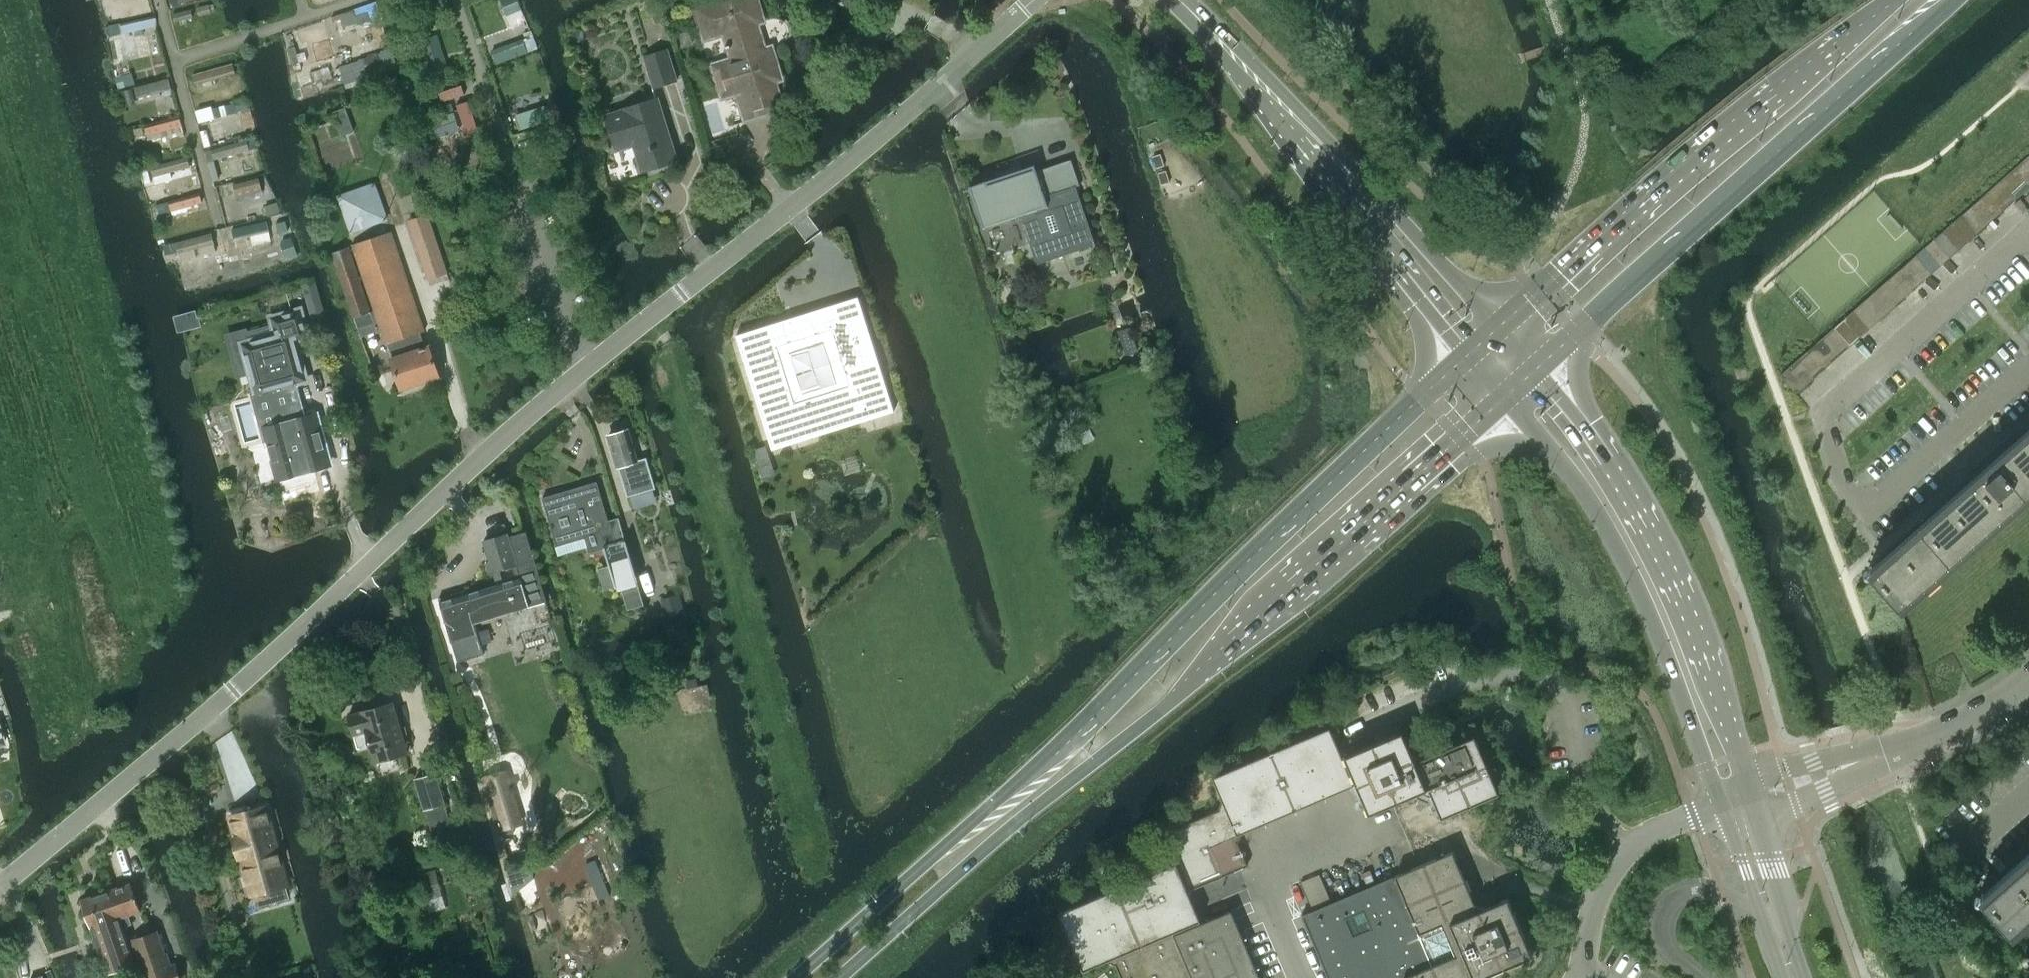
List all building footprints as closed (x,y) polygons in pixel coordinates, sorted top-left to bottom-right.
[(783,108),(775,81),(782,79),(772,47),(765,49),(757,23),(764,21),(757,0),(716,0),(694,7),(704,39),(724,33),(732,59),(712,65),(722,97),(747,90),(755,116),(783,108)] [(842,45),(870,36),(859,0),(828,0),(842,45)] [(209,4),(197,7),(199,14),(211,11),(209,4)] [(191,8),(172,13),(174,21),(193,16),(191,8)] [(154,16),(119,24),(121,34),(156,26),(154,16)] [(420,36),(428,73),(449,68),(441,31),(420,36)] [(535,35),(494,50),(498,61),(539,46),(535,35)] [(644,56),(654,88),(677,81),(668,49),(644,56)] [(233,64),(193,75),(195,84),(235,74),(233,64)] [(169,79),(134,88),(137,97),(172,88),(169,79)] [(643,170),(676,160),(657,100),(625,110),(625,111),(608,116),(618,149),(635,143),(643,170)] [(237,102),(201,112),(204,121),(239,112),(237,102)] [(479,129),(470,102),(460,105),(469,132),(479,129)] [(548,104),(520,105),(521,120),(548,120),(548,104)] [(456,115),(435,121),(439,135),(459,129),(456,115)] [(180,117),(145,126),(147,134),(182,125),(180,117)] [(247,140),(211,149),(214,159),(249,150),(247,140)] [(1997,183),(2013,202),(2028,187),(2028,155),(1997,183)] [(187,157),(152,166),(154,176),(190,167),(187,157)] [(984,228),(1021,216),(1037,264),(1096,244),(1076,186),(1080,185),(1071,159),(1036,171),(1034,164),(970,186),(984,228)] [(258,178),(223,187),(226,198),(261,189),(258,178)] [(337,193),(352,231),(390,217),(376,178),(337,193)] [(2013,202),(1997,183),(1988,191),(2004,210),(2013,202)] [(1988,191),(1978,200),(1994,218),(2004,210),(1988,191)] [(200,193),(158,205),(161,213),(202,201),(200,193)] [(1994,218),(1978,200),(1970,207),(1985,226),(1994,218)] [(1970,207),(1960,215),(1977,233),(1985,226),(1970,207)] [(447,272),(428,215),(409,221),(428,278),(447,272)] [(1977,233),(1960,215),(1951,224),(1967,242),(1977,233)] [(268,220),(233,229),(235,239),(271,230),(268,220)] [(1951,224),(1943,231),(1959,249),(1967,242),(1951,224)] [(426,347),(421,332),(425,331),(391,231),(352,244),(386,344),(388,343),(393,358),(391,358),(401,388),(440,375),(429,344),(428,345),(429,346),(426,347)] [(1959,249),(1943,231),(1934,239),(1949,257),(1959,249)] [(211,233),(176,243),(179,252),(214,243),(211,233)] [(1934,239),(1925,247),(1940,265),(1949,257),(1934,239)] [(353,318),(371,312),(349,246),(331,252),(353,318)] [(1940,265),(1925,247),(1916,255),(1932,273),(1940,265)] [(1916,255),(1906,263),(1922,281),(1932,273),(1916,255)] [(1922,281),(1906,263),(1897,272),(1913,290),(1922,281)] [(1897,272),(1889,279),(1905,297),(1913,290),(1897,272)] [(314,279),(303,282),(313,318),(321,315),(324,315),(321,305),(314,279)] [(1905,297),(1889,279),(1880,287),(1895,305),(1905,297)] [(1880,287),(1871,295),(1886,313),(1895,305),(1880,287)] [(1886,313),(1871,295),(1861,303),(1877,321),(1886,313)] [(1861,303),(1852,311),(1868,329),(1877,321),(1861,303)] [(245,330),(228,335),(239,374),(251,371),(256,392),(257,392),(297,382),(305,379),(294,339),(307,335),(300,310),(279,316),(284,332),(249,342),(245,330)] [(196,311),(175,316),(179,330),(182,329),(189,328),(200,325),(197,314),(196,311)] [(1868,329),(1852,311),(1843,319),(1859,337),(1868,329)] [(809,321),(791,327),(788,318),(736,335),(772,449),(894,411),(866,321),(835,331),(829,312),(811,317),(808,318),(809,321)] [(1843,319),(1834,328),(1850,346),(1859,337),(1843,319)] [(1850,346),(1834,328),(1825,335),(1841,353),(1850,346)] [(1825,335),(1816,343),(1832,361),(1841,353),(1825,335)] [(1832,361),(1816,343),(1807,351),(1823,369),(1832,361)] [(1807,351),(1798,359),(1814,377),(1823,369),(1807,351)] [(1789,367),(1805,385),(1814,377),(1798,359),(1789,367)] [(1805,385),(1789,367),(1780,375),(1796,393),(1805,385)] [(251,399),(230,405),(242,448),(268,441),(278,479),(329,465),(315,414),(306,416),(298,387),(297,382),(257,392),(256,392),(250,394),(251,399)] [(611,433),(609,434),(623,479),(628,496),(656,488),(646,457),(636,460),(627,429),(625,429),(621,428),(613,430),(611,433)] [(2017,446),(2008,437),(1961,479),(1969,489),(1871,575),(1871,574),(1870,575),(1899,608),(1900,607),(1899,607),(2025,495),(2028,491),(2028,436),(2017,446)] [(766,446),(754,450),(759,466),(771,462),(766,446)] [(559,554),(560,554),(558,544),(586,536),(591,551),(604,547),(616,587),(618,586),(617,586),(621,585),(628,609),(644,604),(637,581),(639,580),(627,540),(626,540),(619,520),(609,523),(597,481),(577,487),(579,496),(573,498),(570,489),(543,497),(559,554)] [(465,590),(439,598),(458,662),(484,654),(472,615),(499,607),(501,615),(546,601),(525,533),(509,538),(508,534),(484,541),(490,562),(486,563),(488,572),(493,571),(497,585),(466,594),(465,590)] [(666,595),(675,625),(691,620),(681,590),(666,595)] [(691,633),(669,639),(670,643),(672,652),(695,646),(692,634),(691,633)] [(348,715),(354,734),(367,730),(376,761),(408,752),(393,702),(348,715)] [(1059,912),(1083,971),(1108,960),(1108,961),(1115,964),(1116,964),(1122,977),(1259,977),(1244,941),(1245,940),(1243,937),(1242,937),(1232,914),(1233,914),(1231,910),(1208,920),(1207,919),(1200,916),(1198,917),(1190,897),(1192,896),(1195,889),(1194,888),(1248,865),(1238,841),(1239,841),(1241,834),(1241,832),(1264,822),(1264,823),(1268,822),(1267,821),(1323,797),(1324,798),(1327,797),(1327,796),(1350,786),(1351,788),(1358,790),(1359,790),(1369,814),(1416,794),(1418,798),(1430,803),(1434,802),(1441,819),(1468,807),(1499,794),(1475,736),(1421,759),(1420,758),(1413,755),(1412,756),(1402,731),(1349,754),(1348,753),(1341,751),(1340,751),(1330,727),(1212,777),(1222,801),(1219,808),(1219,809),(1165,832),(1176,856),(1175,856),(1172,863),(1172,864),(1059,912)] [(445,803),(436,772),(416,778),(425,809),(445,803)] [(503,793),(488,797),(499,835),(514,831),(503,793)] [(1938,806),(1946,815),(1958,804),(1951,795),(1938,806)] [(287,884),(265,805),(230,815),(236,837),(234,838),(239,856),(241,856),(252,894),(287,884)] [(1301,915),(1328,977),(1480,977),(1532,956),(1508,898),(1491,905),(1489,901),(1477,896),(1473,898),(1453,851),(1395,875),(1396,878),(1394,879),(1393,876),(1301,915)] [(1982,901),(1982,900),(1981,901),(2010,933),(2010,932),(2028,915),(2028,859),(1982,901)] [(516,861),(505,864),(513,891),(513,894),(534,877),(533,873),(531,867),(519,870),(516,861)] [(435,869),(420,874),(425,890),(440,885),(435,869)] [(1322,872),(1303,878),(1310,902),(1329,896),(1322,872)] [(111,889),(123,926),(131,923),(129,914),(140,910),(131,882),(111,889)] [(123,926),(111,889),(82,899),(107,973),(135,964),(132,953),(123,926)] [(175,965),(170,966),(166,954),(164,954),(156,932),(134,939),(141,962),(139,962),(145,977),(180,977),(175,965)]
